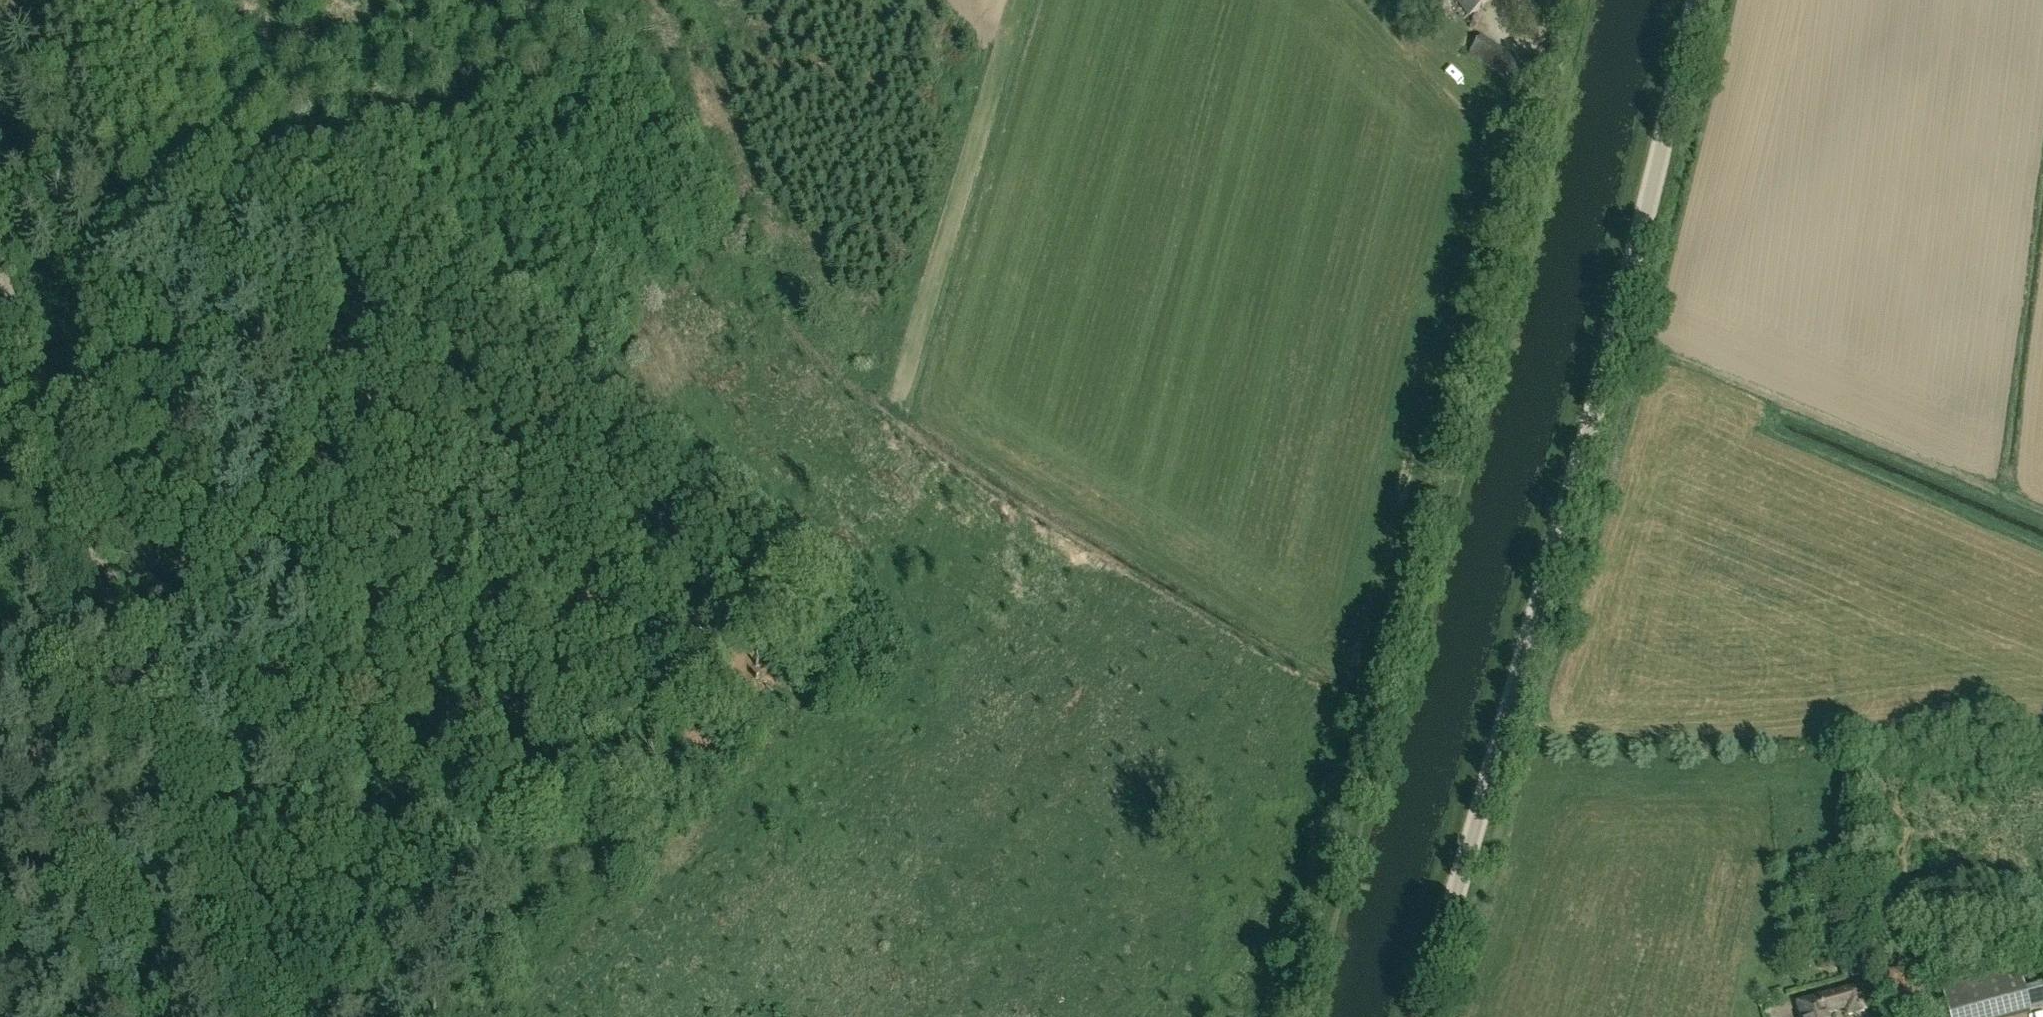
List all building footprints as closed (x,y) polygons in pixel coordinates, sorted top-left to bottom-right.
[(1469,17),(1491,0),(1455,0),(1469,17)] [(1468,55),(1501,78),(1517,58),(1482,34),(1468,55)] [(1449,67),(1463,65),(1461,52),(1447,55),(1449,67)] [(1944,982),(1954,1016),(2003,1016),(2031,1010),(2024,986),(2018,963),(1944,982)] [(2024,986),(2031,1010),(2042,1006),(2042,981),(2024,986)] [(1827,1016),(1838,1013),(1847,1010),(1849,1016),(1866,1012),(1860,989),(1798,1005),(1802,1016),(1828,1016),(1827,1016)]
